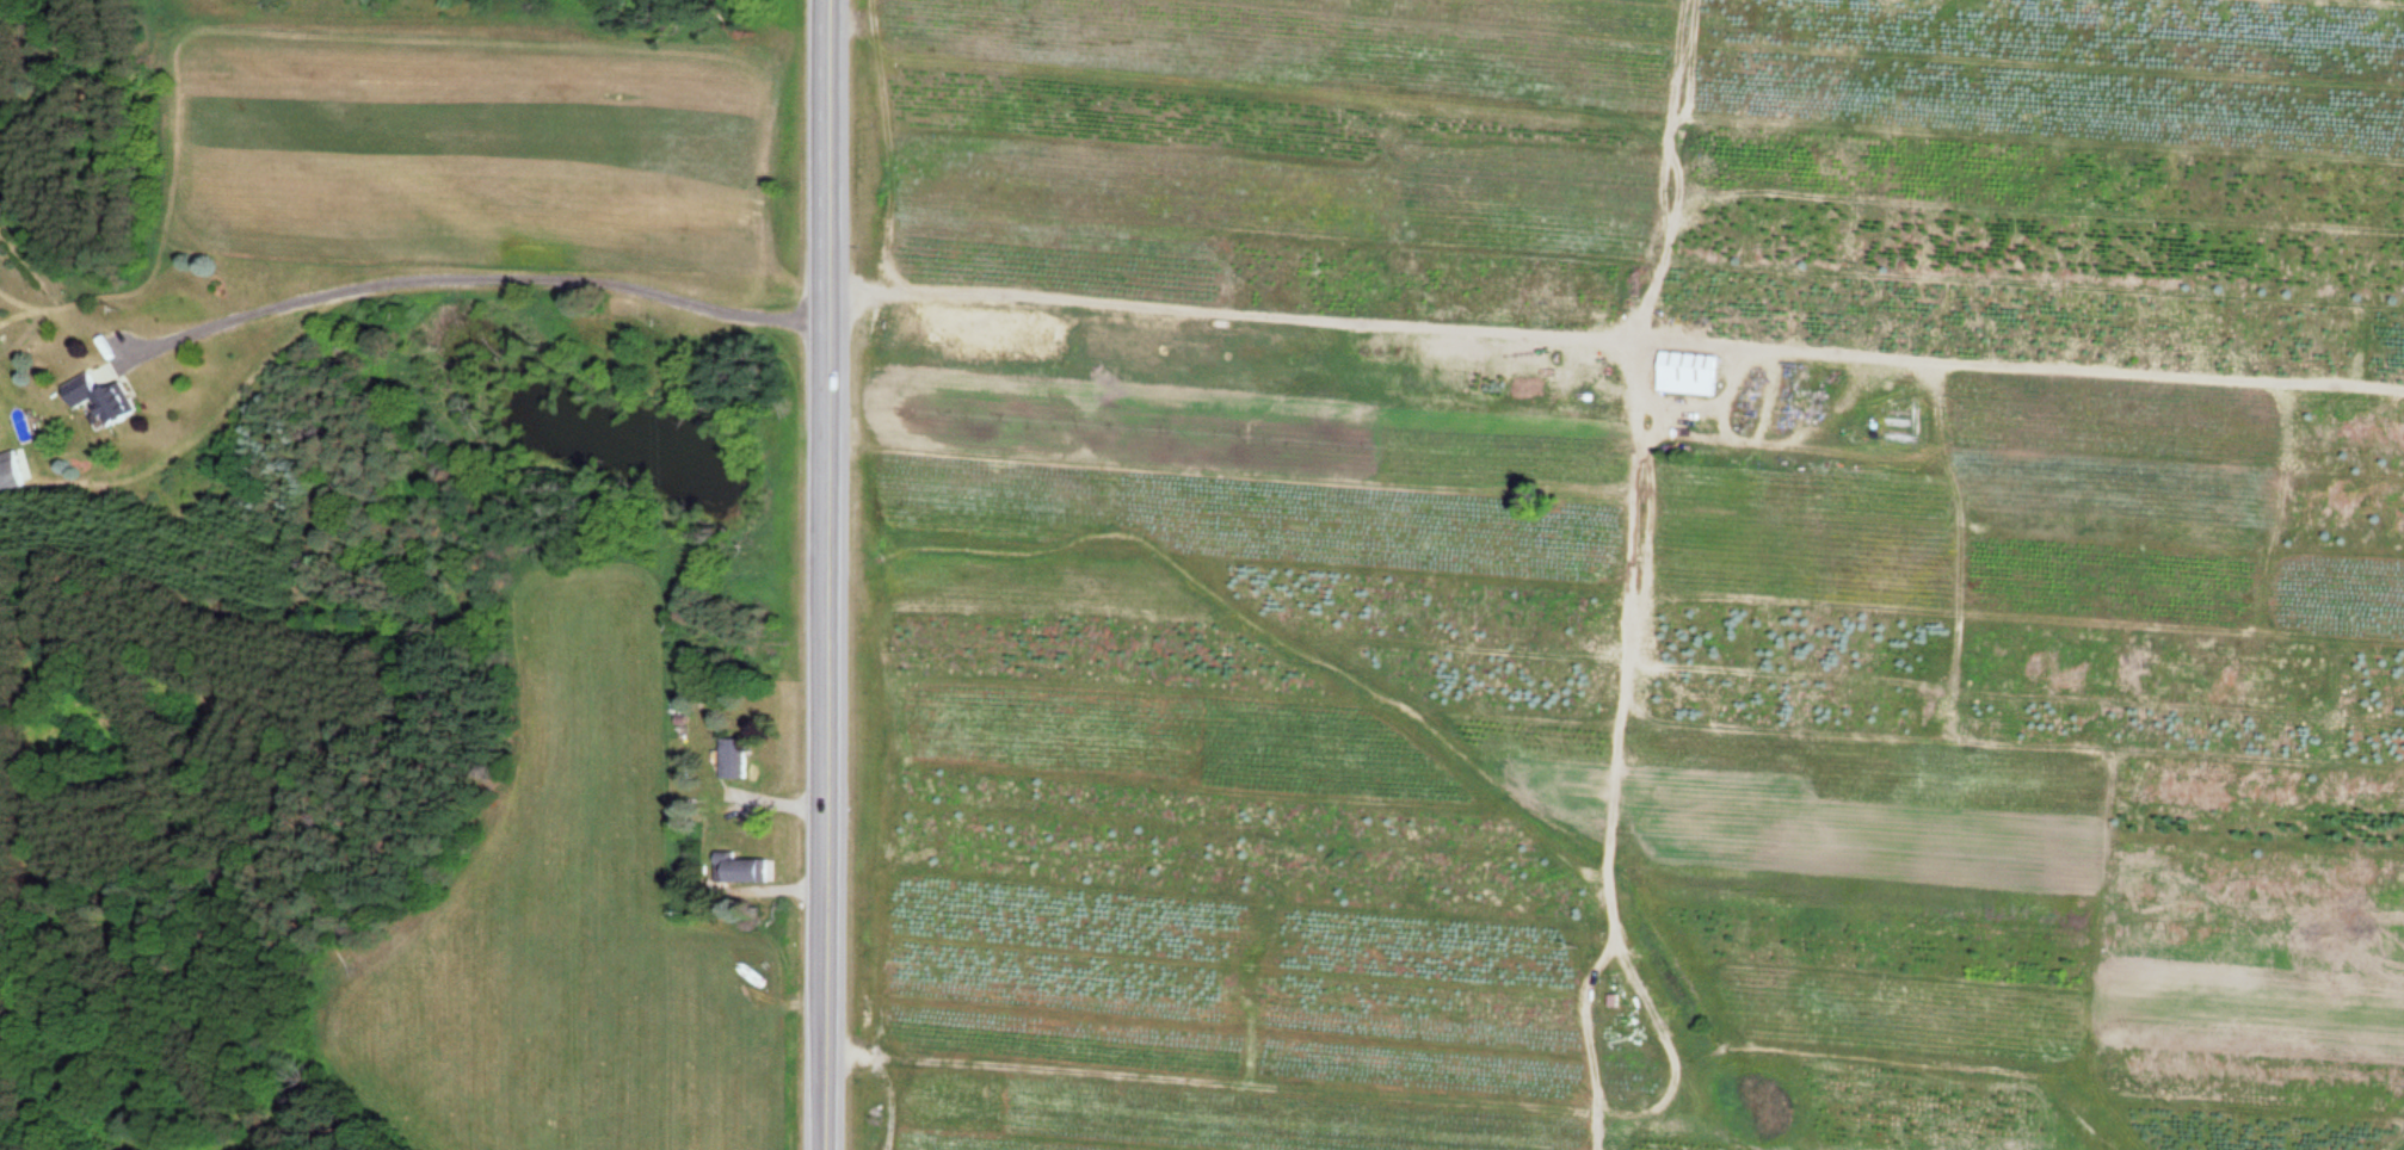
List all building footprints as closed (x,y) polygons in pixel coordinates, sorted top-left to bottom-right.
[(1713,395),(1715,355),(1657,351),(1654,391),(1713,395)] [(66,409),(81,402),(91,427),(132,411),(119,378),(95,388),(90,376),(58,389),(66,409)] [(21,483),(8,450),(0,453),(0,491),(21,483)] [(744,739),(719,739),(719,777),(744,777),(744,739)] [(765,855),(715,855),(715,883),(765,883),(765,855)]
